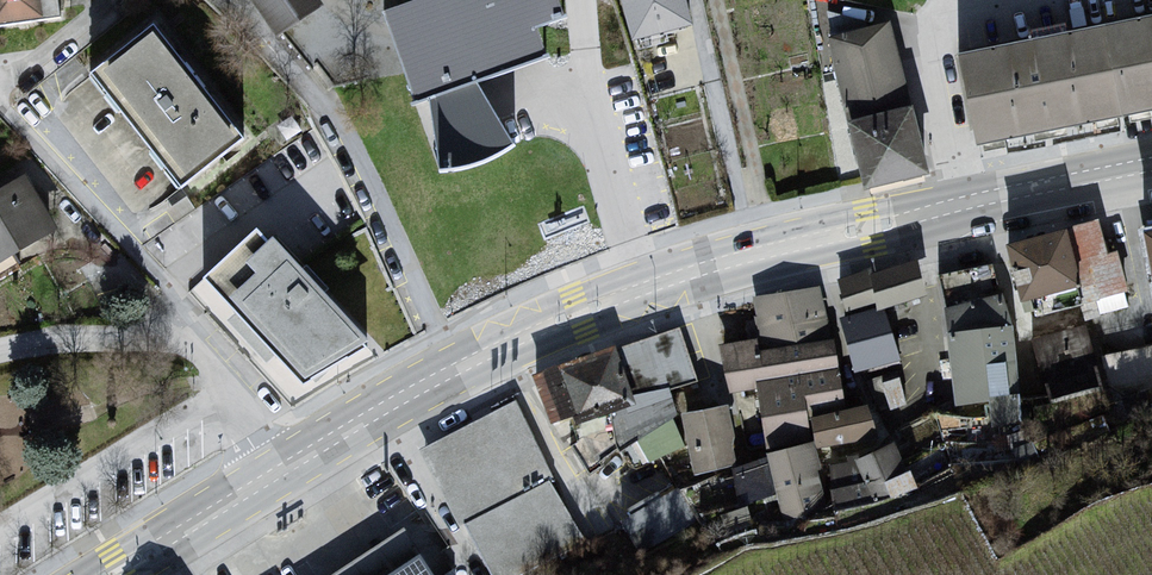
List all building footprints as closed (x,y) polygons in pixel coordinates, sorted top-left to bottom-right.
[(1,28),(70,23),(67,0),(0,0),(0,17),(1,28)] [(280,40),(326,8),(320,0),(251,0),(280,40)] [(396,15),(427,109),(567,60),(558,34),(581,16),(576,0),(444,0),(396,15)] [(633,38),(694,22),(688,0),(623,0),(633,38)] [(1102,27),(1117,102),(1119,110),(1151,103),(1151,16),(1102,27)] [(893,22),(828,38),(865,187),(930,171),(893,22)] [(1102,27),(962,54),(978,132),(979,141),(1119,110),(1117,102),(1102,27)] [(92,81),(184,188),(239,146),(150,32),(92,81)] [(0,195),(0,267),(62,235),(29,179),(0,195)] [(1100,228),(1067,236),(1087,318),(1120,310),(1100,228)] [(254,233),(189,295),(301,394),(377,345),(254,233)] [(1067,236),(1013,248),(1025,298),(1079,285),(1067,236)] [(920,266),(835,280),(846,321),(932,301),(920,266)] [(992,267),(930,277),(944,408),(1013,411),(1010,330),(992,267)] [(824,289),(750,299),(755,344),(832,343),(824,289)] [(846,321),(836,323),(851,375),(898,367),(885,313),(846,321)] [(1087,328),(1032,342),(1048,405),(1103,391),(1087,328)] [(832,343),(755,344),(719,348),(730,399),(754,396),(754,387),(835,373),(832,343)] [(1151,372),(1151,343),(1107,350),(1111,378),(1151,372)] [(618,351),(558,372),(575,425),(636,404),(618,351)] [(754,387),(754,396),(762,451),(809,443),(806,415),(842,409),(835,373),(754,387)] [(514,408),(419,453),(456,531),(549,486),(514,408)] [(866,410),(809,419),(814,453),(873,440),(866,410)] [(720,412),(678,418),(689,472),(726,460),(720,412)] [(809,446),(762,457),(770,521),(818,515),(809,446)] [(886,449),(819,468),(828,512),(881,501),(877,484),(895,479),(886,449)] [(680,481),(622,510),(640,547),(699,518),(680,481)] [(456,531),(480,574),(530,574),(577,550),(549,486),(456,531)] [(343,574),(422,574),(398,541),(343,574)]
